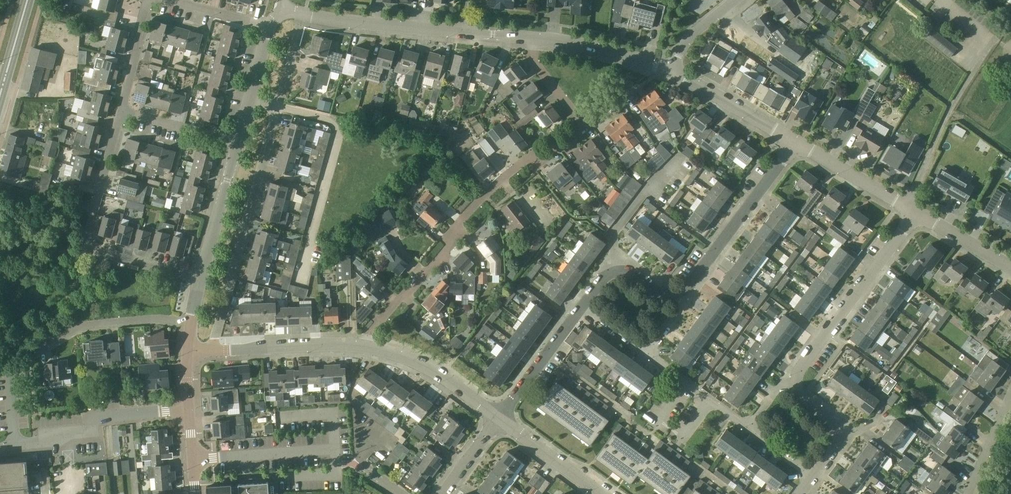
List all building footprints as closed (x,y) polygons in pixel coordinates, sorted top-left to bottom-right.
[(70,0),(62,0),(60,6),(67,8),(70,0)] [(96,17),(116,23),(118,16),(115,15),(118,3),(106,0),(101,0),(98,9),(85,5),(83,14),(96,17)] [(488,6),(496,7),(496,8),(505,8),(514,8),(514,0),(488,0),(488,6)] [(548,6),(563,7),(563,6),(572,6),(571,13),(591,15),(592,0),(549,0),(548,6)] [(794,16),(782,0),(769,0),(768,1),(780,18),(785,14),(789,20),(794,16)] [(863,3),(860,0),(852,0),(850,3),(858,10),(863,3)] [(814,8),(826,17),(832,21),(837,14),(831,10),(819,1),(814,8)] [(661,24),(666,6),(659,4),(657,12),(624,3),(621,16),(631,19),(629,27),(639,30),(640,26),(650,28),(650,27),(653,28),(654,22),(661,24)] [(814,16),(804,8),(799,16),(809,23),(814,16)] [(806,48),(789,36),(789,37),(779,24),(775,27),(765,14),(755,21),(758,24),(754,27),(760,35),(764,33),(766,35),(769,39),(767,42),(768,43),(769,42),(780,49),(779,51),(796,63),(806,48)] [(869,19),(872,21),(876,24),(879,19),(873,14),(869,19)] [(813,22),(835,42),(841,35),(819,16),(813,22)] [(112,27),(109,38),(127,43),(130,32),(115,28),(116,23),(96,17),(95,23),(112,27)] [(808,26),(798,18),(791,26),(797,31),(802,34),(807,27),(808,26)] [(157,41),(162,42),(167,24),(155,21),(150,42),(156,44),(157,41)] [(864,23),(859,30),(864,34),(866,36),(872,29),(868,26),(864,23)] [(167,24),(162,42),(161,46),(168,47),(169,44),(174,45),(179,28),(167,24)] [(226,24),(221,41),(239,46),(242,34),(235,32),(236,27),(226,24)] [(932,26),(924,36),(950,57),(958,47),(932,26)] [(179,28),(174,45),(180,47),(179,51),(186,52),(187,49),(191,31),(179,28)] [(191,31),(187,49),(192,50),(191,54),(197,56),(203,34),(191,31)] [(324,62),(344,67),(346,59),(342,58),(343,54),(329,50),(332,40),(315,36),(311,52),(326,56),(324,62)] [(109,38),(107,48),(107,49),(108,49),(124,53),(127,43),(109,38)] [(855,52),(861,43),(856,39),(850,48),(855,52)] [(716,45),(712,52),(726,61),(732,65),(735,60),(728,57),(730,53),(733,47),(720,40),(717,45),(716,45)] [(221,41),(217,57),(227,60),(228,56),(235,58),(239,46),(221,41)] [(346,59),(344,67),(342,74),(355,77),(358,65),(365,67),(370,50),(355,46),(351,61),(346,59)] [(48,80),(51,68),(52,69),(56,54),(33,48),(23,88),(38,92),(42,78),(48,80)] [(382,48),(379,59),(373,57),(367,79),(379,83),(384,67),(390,69),(395,52),(382,48)] [(399,57),(397,65),(394,72),(407,75),(404,87),(415,91),(421,71),(415,69),(419,54),(405,50),(403,58),(399,57)] [(730,69),(732,65),(726,61),(712,52),(707,61),(708,61),(705,66),(717,74),(721,68),(721,69),(723,65),(730,69)] [(95,68),(118,75),(121,64),(105,60),(107,54),(101,53),(99,59),(98,58),(95,68)] [(425,76),(435,79),(433,87),(442,90),(447,69),(442,67),(445,56),(431,53),(425,76)] [(481,81),(490,86),(494,87),(500,74),(493,71),(498,59),(485,53),(474,76),(482,80),(481,81)] [(741,63),(744,57),(739,54),(736,60),(741,63)] [(473,70),(468,68),(470,58),(457,55),(452,73),(459,74),(455,87),(468,90),(473,70)] [(217,57),(212,74),(230,79),(233,67),(226,65),(227,60),(217,57)] [(799,76),(773,58),(768,66),(793,83),(799,76)] [(827,58),(822,66),(829,70),(834,63),(827,58)] [(342,74),(344,67),(324,62),(322,69),(315,67),(313,74),(306,72),(302,87),(316,91),(319,83),(326,85),(330,71),(342,74)] [(517,62),(505,72),(511,80),(497,90),(501,95),(504,99),(505,99),(515,91),(511,87),(527,74),(517,62)] [(765,68),(760,65),(757,70),(762,73),(765,68)] [(83,82),(92,85),(110,90),(112,85),(115,85),(118,75),(95,68),(92,78),(84,76),(83,82)] [(736,87),(744,91),(756,71),(752,68),(748,75),(744,73),(739,70),(731,83),(737,86),(736,87)] [(898,78),(897,70),(889,71),(890,79),(898,78)] [(760,73),(756,71),(744,91),(752,96),(752,95),(757,98),(765,85),(760,82),(756,80),(760,73)] [(65,90),(75,90),(76,72),(66,72),(65,90)] [(212,74),(208,90),(218,93),(219,89),(226,91),(230,79),(212,74)] [(782,83),(785,79),(779,75),(776,80),(782,83)] [(134,101),(145,104),(150,86),(145,85),(146,81),(139,80),(134,101)] [(872,90),(876,92),(881,84),(877,81),(872,90)] [(151,83),(150,86),(145,104),(158,107),(162,90),(157,88),(158,85),(151,83)] [(534,83),(521,93),(525,98),(518,104),(526,115),(527,115),(535,108),(537,106),(533,101),(542,94),(534,83)] [(770,88),(765,85),(757,98),(763,101),(762,102),(770,106),(782,86),(778,83),(774,90),(770,88)] [(881,84),(876,92),(882,95),(887,87),(881,84)] [(92,102),(109,107),(112,96),(109,95),(110,90),(92,85),(91,91),(95,92),(92,102)] [(786,88),(782,86),(770,106),(778,111),(778,110),(784,114),(791,101),(786,98),(786,97),(783,95),(786,88)] [(794,87),(792,91),(800,96),(802,92),(794,87)] [(872,90),(868,87),(861,99),(869,104),(876,92),(872,90)] [(162,90),(158,107),(170,111),(175,93),(175,89),(169,88),(168,91),(162,90)] [(208,90),(203,107),(221,111),(224,99),(217,97),(218,93),(208,90)] [(666,123),(670,132),(682,128),(679,123),(685,118),(676,107),(668,114),(665,110),(664,111),(661,107),(665,103),(655,90),(646,97),(651,103),(657,110),(664,120),(666,123)] [(175,93),(170,111),(182,114),(187,93),(181,91),(180,94),(175,93)] [(804,91),(800,97),(795,107),(800,110),(797,115),(810,123),(823,101),(810,93),(810,94),(804,91)] [(338,104),(346,100),(343,93),(335,98),(338,104)] [(430,102),(436,104),(439,95),(432,93),(430,102)] [(383,107),(385,98),(374,94),(371,103),(383,107)] [(457,96),(455,105),(462,107),(464,98),(457,96)] [(650,122),(651,121),(655,119),(659,124),(664,120),(657,110),(651,103),(646,97),(637,104),(642,109),(641,110),(650,122)] [(77,115),(85,117),(98,121),(100,116),(106,118),(109,107),(92,102),(84,100),(82,109),(79,108),(77,115)] [(330,112),(332,102),(320,100),(318,109),(330,112)] [(846,132),(856,114),(842,106),(841,108),(833,103),(825,116),(827,117),(822,125),(831,130),(835,125),(846,132)] [(408,115),(411,106),(403,104),(400,113),(408,115)] [(551,105),(539,114),(538,115),(547,127),(560,116),(551,105)] [(203,107),(199,123),(209,126),(210,121),(217,123),(221,111),(203,107)] [(367,109),(361,107),(358,116),(365,118),(367,109)] [(45,108),(43,115),(53,117),(55,110),(45,108)] [(527,115),(526,115),(517,123),(521,128),(524,126),(533,119),(538,115),(539,114),(535,108),(527,115)] [(375,109),(373,123),(380,124),(382,110),(375,109)] [(700,146),(712,129),(709,133),(704,129),(712,119),(699,110),(690,122),(696,126),(692,132),(694,133),(692,136),(696,139),(694,142),(700,146)] [(72,126),(76,115),(63,111),(59,122),(72,126)] [(863,114),(860,119),(852,132),(859,136),(855,144),(867,151),(869,149),(876,153),(885,137),(872,129),(876,121),(863,114)] [(623,115),(615,122),(634,147),(639,142),(633,135),(632,136),(629,132),(634,128),(623,115)] [(77,132),(83,134),(101,139),(104,128),(97,126),(98,121),(85,117),(83,122),(80,122),(77,132)] [(643,158),(634,147),(615,122),(606,128),(624,152),(627,149),(629,151),(627,152),(636,163),(643,158)] [(287,126),(285,134),(302,139),(303,133),(307,134),(309,127),(292,123),(290,127),(287,126)] [(433,124),(429,138),(435,139),(439,126),(433,124)] [(516,130),(509,135),(500,124),(488,133),(499,148),(505,143),(514,155),(527,145),(516,130)] [(712,130),(712,129),(700,146),(706,150),(707,148),(713,153),(714,151),(718,146),(724,150),(735,136),(722,127),(715,137),(710,133),(712,130)] [(60,128),(59,141),(72,142),(73,130),(60,128)] [(7,149),(21,153),(22,150),(23,146),(29,148),(31,144),(35,145),(37,139),(26,136),(25,138),(11,134),(7,149)] [(81,150),(91,153),(92,148),(98,150),(101,139),(83,134),(82,141),(75,139),(73,149),(75,149),(81,151),(81,150)] [(300,144),(302,139),(285,134),(283,142),(286,143),(285,147),(302,152),(304,145),(300,144)] [(913,141),(924,148),(927,142),(916,136),(913,141)] [(130,158),(135,160),(140,142),(128,138),(122,160),(129,161),(130,158)] [(45,148),(46,146),(56,149),(59,142),(48,139),(47,143),(41,142),(39,147),(45,148)] [(495,151),(485,139),(479,144),(489,156),(495,151)] [(583,146),(598,165),(606,176),(611,172),(608,167),(603,161),(606,158),(592,140),(583,146)] [(924,148),(913,141),(906,153),(892,145),(883,161),(897,169),(898,167),(909,174),(924,148)] [(140,142),(135,160),(134,163),(141,165),(142,161),(147,163),(152,145),(140,142)] [(672,155),(662,142),(656,147),(666,161),(672,155)] [(311,154),(318,156),(324,157),(328,145),(318,143),(316,149),(314,148),(312,149),(311,154)] [(744,143),(737,152),(732,148),(724,159),(731,164),(737,156),(748,164),(757,152),(744,143)] [(152,145),(147,163),(153,164),(152,168),(159,170),(159,166),(164,148),(152,145)] [(55,157),(57,158),(59,150),(56,149),(46,146),(45,148),(43,154),(55,157)] [(199,146),(194,163),(212,168),(215,156),(208,154),(209,149),(199,146)] [(606,176),(598,165),(583,146),(574,153),(579,159),(574,162),(580,169),(579,170),(588,182),(597,175),(601,180),(606,176)] [(655,146),(641,156),(643,158),(647,164),(661,155),(655,146)] [(695,152),(687,146),(682,152),(690,158),(695,152)] [(295,163),(300,164),(304,152),(302,152),(285,147),(284,152),(280,151),(278,158),(295,163)] [(164,148),(159,166),(165,168),(164,171),(170,173),(176,152),(164,148)] [(27,155),(21,153),(7,149),(1,168),(0,172),(16,177),(20,165),(24,166),(27,155)] [(70,165),(75,166),(92,171),(95,160),(89,158),(91,153),(81,150),(81,151),(75,149),(70,165)] [(481,161),(476,154),(473,151),(467,156),(485,179),(495,171),(485,158),(481,161)] [(324,157),(318,156),(316,161),(313,161),(311,167),(321,170),(324,157)] [(278,172),(295,176),(296,173),(298,173),(300,164),(295,163),(278,158),(276,166),(280,167),(278,172)] [(1010,167),(1010,164),(1010,163),(1004,159),(999,166),(1003,168),(1010,167)] [(54,172),(63,174),(65,163),(56,161),(54,172)] [(212,168),(194,163),(190,179),(200,182),(201,178),(208,180),(212,168)] [(548,174),(555,182),(560,188),(568,181),(570,183),(574,180),(577,183),(583,178),(573,167),(568,171),(561,163),(548,174)] [(89,182),(92,171),(75,166),(72,177),(69,176),(67,182),(81,185),(82,180),(89,182)] [(321,170),(311,167),(309,174),(312,175),(311,180),(318,182),(321,170)] [(179,169),(177,175),(183,177),(185,170),(179,169)] [(691,176),(695,179),(700,172),(696,169),(691,176)] [(975,187),(944,170),(940,178),(938,177),(934,185),(965,203),(975,187)] [(46,194),(47,194),(50,183),(53,174),(51,174),(44,171),(40,183),(36,182),(34,190),(40,192),(41,192),(44,193),(44,194),(46,194)] [(797,183),(812,195),(818,200),(822,193),(812,186),(817,179),(806,171),(797,183)] [(621,179),(627,183),(631,178),(625,173),(621,179)] [(689,187),(695,179),(691,176),(685,184),(689,187)] [(138,190),(140,183),(121,178),(118,191),(128,194),(127,199),(136,202),(139,203),(142,191),(138,190)] [(628,184),(638,191),(642,185),(633,178),(628,184)] [(200,182),(190,179),(185,196),(203,200),(206,188),(199,186),(200,182)] [(711,191),(725,201),(733,191),(718,180),(711,191)] [(268,194),(290,200),(294,201),(297,189),(289,187),(272,182),(268,194)] [(178,193),(180,185),(173,183),(171,192),(178,193)] [(633,197),(638,191),(628,184),(623,190),(633,197)] [(842,211),(837,207),(845,196),(833,187),(823,201),(831,206),(825,215),(834,221),(842,211)] [(613,189),(610,193),(613,195),(617,198),(619,196),(620,194),(616,191),(613,189)] [(620,194),(619,196),(628,204),(633,197),(623,190),(620,194)] [(675,197),(679,200),(685,193),(681,190),(675,197)] [(431,204),(427,201),(433,195),(428,191),(418,202),(427,209),(421,215),(421,216),(417,221),(425,228),(430,223),(434,226),(435,225),(436,226),(440,222),(438,221),(442,216),(436,210),(437,209),(431,204)] [(725,201),(711,191),(703,201),(717,212),(725,201)] [(303,197),(301,203),(312,206),(313,200),(315,194),(308,192),(307,198),(303,197)] [(1007,192),(1001,204),(1003,205),(1001,208),(999,207),(992,219),(1001,223),(1003,221),(1005,222),(1005,221),(1009,223),(1008,224),(1010,225),(1010,226),(1010,227),(1010,195),(1007,192)] [(290,200),(268,194),(265,206),(287,212),(290,200)] [(203,200),(185,196),(181,212),(191,215),(192,210),(199,212),(203,200)] [(617,198),(614,203),(623,210),(628,204),(619,196),(617,198)] [(674,207),(679,200),(675,197),(670,204),(674,207)] [(166,200),(159,198),(157,207),(163,209),(166,201),(166,200)] [(514,234),(519,230),(530,221),(514,201),(503,210),(516,227),(512,230),(514,234)] [(717,212),(703,201),(695,212),(710,222),(717,212)] [(145,205),(139,203),(136,202),(134,209),(143,212),(145,205)] [(312,206),(301,203),(300,209),(303,210),(302,216),(308,218),(312,206)] [(408,208),(402,203),(399,206),(405,212),(408,208)] [(614,203),(613,204),(610,208),(620,215),(623,210),(614,203)] [(657,208),(650,203),(647,207),(654,212),(657,208)] [(781,203),(773,213),(787,224),(795,214),(781,203)] [(287,212),(265,206),(262,218),(279,222),(281,216),(286,217),(287,212)] [(805,216),(809,211),(804,206),(800,212),(805,216)] [(598,212),(604,216),(606,213),(608,211),(602,207),(598,212)] [(606,213),(616,220),(620,215),(610,208),(608,211),(606,213)] [(848,236),(847,235),(851,228),(858,233),(868,219),(854,209),(844,223),(840,229),(832,224),(826,232),(843,244),(848,236)] [(376,218),(384,232),(398,224),(390,210),(376,218)] [(120,229),(122,224),(124,214),(113,211),(111,218),(105,216),(100,234),(112,238),(115,227),(120,229)] [(702,233),(710,222),(695,212),(687,222),(702,233)] [(604,216),(602,218),(612,226),(616,220),(606,213),(604,216)] [(668,222),(671,218),(663,213),(660,217),(668,222)] [(780,234),(787,224),(773,213),(765,223),(780,234)] [(308,218),(302,216),(300,221),(297,220),(295,227),(305,229),(308,218)] [(678,224),(671,218),(668,222),(675,228),(678,224)] [(627,233),(638,241),(648,226),(638,219),(627,233)] [(564,228),(568,231),(573,223),(569,220),(564,228)] [(122,224),(120,229),(117,242),(129,246),(132,235),(137,236),(139,228),(141,224),(130,221),(128,225),(122,224)] [(772,244),(780,234),(765,223),(758,233),(772,244)] [(139,228),(137,236),(134,247),(147,250),(150,240),(155,241),(158,230),(158,229),(147,226),(146,230),(139,228)] [(648,226),(638,241),(648,249),(659,234),(648,226)] [(158,230),(155,241),(153,249),(165,252),(168,242),(174,243),(177,231),(166,228),(165,232),(158,230)] [(563,238),(568,231),(564,228),(559,235),(563,238)] [(691,234),(684,228),(681,232),(688,238),(691,234)] [(255,241),(272,246),(274,240),(277,241),(279,235),(263,230),(261,235),(257,234),(255,241)] [(805,237),(809,240),(814,233),(810,230),(805,237)] [(177,231),(174,243),(171,254),(183,257),(186,247),(192,248),(195,236),(177,231)] [(584,243),(598,253),(606,243),(592,232),(584,243)] [(765,254),(772,244),(758,233),(750,243),(765,254)] [(538,234),(528,246),(535,252),(545,240),(538,234)] [(659,234),(648,249),(658,256),(669,242),(659,234)] [(816,234),(811,242),(815,245),(820,237),(816,234)] [(802,235),(796,242),(799,244),(805,237),(802,235)] [(500,274),(500,260),(493,252),(499,247),(491,237),(479,246),(488,256),(493,263),(493,274),(500,274)] [(803,247),(809,240),(805,237),(799,244),(803,247)] [(277,247),(272,246),(255,241),(253,249),(257,250),(256,255),(272,259),(274,253),(275,253),(277,247)] [(549,248),(553,251),(558,244),(554,241),(549,248)] [(409,265),(396,253),(390,242),(381,247),(390,261),(387,264),(400,275),(409,265)] [(669,242),(658,256),(669,264),(672,260),(679,265),(686,255),(669,242)] [(815,245),(811,242),(806,249),(810,252),(815,245)] [(289,251),(298,253),(300,248),(300,246),(294,244),(291,243),(289,251)] [(598,253),(584,243),(576,253),(591,264),(598,253)] [(757,264),(765,254),(750,243),(743,254),(757,264)] [(811,251),(817,256),(822,250),(816,245),(811,251)] [(907,271),(916,278),(921,272),(920,272),(926,265),(931,269),(943,254),(931,245),(923,255),(920,253),(907,271)] [(833,257),(847,268),(855,258),(840,247),(833,257)] [(547,258),(553,251),(549,248),(543,255),(547,258)] [(790,257),(794,260),(799,253),(795,250),(790,257)] [(475,279),(474,279),(477,276),(469,269),(475,263),(464,252),(454,262),(465,272),(463,275),(471,282),(469,284),(450,283),(450,294),(463,294),(463,293),(475,294),(475,279)] [(591,264),(576,253),(568,263),(583,274),(591,264)] [(750,275),(757,264),(743,254),(735,264),(750,275)] [(271,266),(272,259),(256,255),(254,259),(251,258),(249,266),(265,270),(267,265),(271,266)] [(801,255),(796,262),(800,265),(805,258),(801,255)] [(337,269),(338,280),(352,279),(351,256),(348,256),(348,261),(344,261),(337,269)] [(788,267),(794,260),(790,257),(784,264),(788,267)] [(847,268),(833,257),(825,267),(840,278),(847,268)] [(967,268),(955,259),(950,265),(945,262),(934,277),(944,285),(950,276),(957,281),(967,268)] [(533,268),(537,271),(543,264),(539,261),(533,268)] [(362,270),(366,266),(361,262),(357,266),(362,270)] [(800,265),(796,262),(791,269),(795,272),(800,265)] [(583,274),(568,263),(561,273),(575,284),(583,274)] [(754,278),(750,275),(735,264),(728,274),(742,285),(746,288),(754,278)] [(264,276),(265,270),(249,266),(247,274),(250,275),(249,279),(266,284),(268,277),(264,276)] [(369,283),(380,293),(387,285),(366,267),(361,272),(371,280),(369,283)] [(840,278),(825,267),(818,278),(832,288),(840,278)] [(532,279),(537,271),(533,268),(528,276),(532,279)] [(779,280),(784,273),(780,270),(775,277),(779,280)] [(480,283),(488,283),(488,272),(480,272),(480,283)] [(575,284),(561,273),(553,284),(567,294),(575,284)] [(370,297),(365,303),(370,308),(376,301),(376,302),(380,297),(383,299),(384,297),(380,293),(369,283),(358,274),(356,280),(358,282),(356,284),(370,297)] [(746,288),(742,285),(728,274),(720,284),(725,288),(722,292),(736,302),(746,288)] [(977,297),(987,283),(975,274),(970,281),(965,278),(956,290),(964,296),(968,290),(977,297)] [(786,275),(781,282),(785,285),(790,278),(786,275)] [(773,288),(779,280),(775,277),(769,285),(773,288)] [(889,287),(904,298),(908,302),(916,291),(911,288),(897,277),(889,287)] [(832,288),(818,278),(810,288),(824,299),(832,288)] [(443,280),(432,293),(443,303),(448,297),(446,295),(448,292),(449,288),(447,287),(449,285),(443,280)] [(785,285),(781,282),(776,289),(780,292),(785,285)] [(522,294),(526,289),(519,284),(515,289),(522,294)] [(560,305),(567,294),(553,284),(545,294),(560,305)] [(896,308),(904,298),(889,287),(881,298),(896,308)] [(824,299),(810,288),(802,298),(817,309),(824,299)] [(331,289),(324,289),(326,324),(340,323),(339,307),(332,308),(331,289)] [(508,296),(511,300),(516,294),(512,290),(508,296)] [(760,298),(764,301),(769,293),(765,290),(760,298)] [(1004,307),(1005,305),(1004,305),(1009,299),(996,290),(991,297),(986,293),(975,309),(985,316),(992,308),(998,313),(1003,307),(1004,307)] [(445,304),(443,303),(432,293),(423,304),(436,315),(427,326),(426,326),(420,333),(432,342),(437,335),(434,332),(440,324),(442,329),(449,327),(441,309),(445,304)] [(507,306),(511,300),(508,296),(503,303),(507,306)] [(716,297),(708,307),(723,317),(730,307),(716,297)] [(758,308),(764,301),(760,298),(754,305),(758,308)] [(809,319),(817,309),(802,298),(795,308),(809,319)] [(888,319),(896,308),(881,298),(874,308),(888,319)] [(526,310),(530,313),(546,325),(552,316),(537,304),(536,305),(532,302),(526,310)] [(766,302),(761,309),(765,312),(770,305),(766,302)] [(919,310),(924,314),(929,307),(930,306),(929,306),(924,302),(919,309),(919,310)] [(252,304),(253,322),(265,321),(264,303),(252,304)] [(265,321),(276,321),(277,321),(276,308),(277,308),(277,303),(264,303),(265,321)] [(241,322),(253,322),(252,304),(240,304),(240,309),(235,309),(230,326),(241,326),(241,322)] [(779,311),(771,305),(766,312),(774,318),(779,311)] [(313,306),(300,307),(301,325),(313,325),(313,306)] [(948,311),(942,306),(937,313),(943,318),(948,311)] [(277,321),(276,321),(276,326),(289,326),(288,307),(277,308),(276,308),(277,321)] [(288,307),(289,326),(301,325),(300,307),(288,307)] [(494,313),(498,316),(503,310),(499,307),(494,313)] [(715,327),(723,317),(708,307),(701,317),(715,327)] [(924,314),(928,317),(931,319),(937,312),(933,310),(929,307),(924,314)] [(367,316),(360,308),(357,312),(357,322),(362,322),(367,316)] [(892,322),(888,319),(874,308),(866,319),(881,329),(884,332),(892,322)] [(1000,319),(1010,327),(1010,310),(1008,308),(1000,319)] [(493,322),(498,316),(494,313),(489,319),(493,322)] [(546,325),(530,313),(524,322),(539,333),(546,325)] [(928,317),(924,314),(919,321),(923,324),(928,317)] [(756,315),(751,322),(755,325),(760,318),(756,315)] [(777,325),(791,336),(799,326),(784,315),(777,325)] [(708,337),(715,327),(701,317),(693,327),(708,337)] [(743,327),(749,320),(748,320),(745,317),(739,324),(743,327)] [(884,332),(881,329),(866,319),(859,329),(873,340),(877,342),(884,332)] [(938,325),(931,320),(926,327),(933,332),(938,325)] [(539,333),(524,322),(517,331),(533,342),(539,333)] [(755,325),(751,322),(745,329),(749,332),(755,325)] [(495,332),(489,327),(485,324),(480,330),(484,333),(490,338),(495,332)] [(791,336),(777,325),(769,336),(784,346),(791,336)] [(982,341),(992,328),(988,325),(983,331),(981,329),(976,336),(982,341)] [(700,348),(708,337),(693,327),(686,337),(700,348)] [(915,327),(909,334),(913,337),(919,330),(915,327)] [(533,342),(517,331),(513,328),(507,337),(511,340),(526,351),(533,342)] [(873,340),(859,329),(851,339),(865,350),(873,340)] [(479,339),(484,333),(480,330),(476,336),(479,339)] [(582,345),(592,352),(603,338),(592,330),(587,338),(581,333),(579,335),(572,345),(571,346),(578,351),(582,345)] [(149,335),(145,335),(146,345),(151,345),(152,358),(171,356),(169,342),(166,343),(165,331),(155,332),(155,334),(152,335),(151,334),(149,334),(149,335)] [(566,341),(572,345),(579,335),(574,331),(566,341)] [(729,338),(733,341),(739,334),(735,331),(729,338)] [(784,346),(769,336),(765,333),(758,343),(776,357),(784,346)] [(913,337),(909,334),(904,342),(908,344),(913,337)] [(741,335),(736,342),(740,345),(745,338),(741,335)] [(693,358),(700,348),(686,337),(678,347),(693,358)] [(603,338),(592,352),(602,360),(613,346),(603,338)] [(728,349),(733,341),(729,338),(724,346),(728,349)] [(113,362),(122,361),(121,357),(120,342),(109,343),(109,345),(104,345),(104,340),(90,341),(90,343),(84,343),(84,353),(86,352),(87,361),(98,360),(99,366),(113,364),(113,362)] [(460,340),(453,349),(457,353),(464,344),(460,340)] [(526,351),(511,340),(504,348),(520,360),(526,351)] [(467,347),(471,350),(476,344),(472,341),(467,347)] [(740,345),(736,342),(731,350),(735,352),(740,345)] [(776,357),(758,343),(750,353),(751,353),(768,367),(776,357)] [(613,346),(602,360),(612,368),(623,353),(613,346)] [(466,356),(471,350),(467,347),(462,353),(466,356)] [(693,358),(678,347),(671,357),(685,368),(693,358)] [(520,360),(504,348),(498,357),(513,369),(520,360)] [(899,348),(894,355),(898,358),(903,351),(899,348)] [(860,355),(853,349),(850,353),(857,359),(860,355)] [(978,365),(985,370),(998,380),(1006,370),(996,362),(999,358),(989,350),(978,365)] [(715,358),(719,361),(724,354),(720,351),(715,358)] [(893,355),(888,351),(884,357),(889,361),(893,355)] [(623,353),(612,368),(623,375),(623,374),(633,361),(623,353)] [(768,367),(751,353),(743,363),(747,366),(761,377),(768,367)] [(726,355),(721,362),(725,365),(730,358),(726,355)] [(898,358),(894,355),(889,362),(893,365),(898,358)] [(130,356),(121,357),(122,361),(122,366),(131,365),(130,356)] [(513,369),(498,357),(491,366),(507,377),(513,369)] [(713,368),(719,361),(715,358),(709,365),(713,368)] [(64,379),(72,378),(71,367),(69,367),(69,366),(69,359),(59,360),(60,363),(54,363),(54,362),(45,363),(46,379),(50,379),(50,386),(64,385),(64,379)] [(863,363),(871,369),(874,365),(866,359),(863,363)] [(579,363),(577,366),(570,361),(567,365),(577,372),(582,365),(579,363)] [(633,361),(623,374),(623,375),(633,383),(643,368),(633,361)] [(725,365),(721,362),(716,370),(720,373),(725,365)] [(761,377),(747,366),(743,363),(742,362),(734,373),(739,376),(753,387),(761,377)] [(141,380),(148,380),(148,388),(170,386),(168,371),(160,371),(160,363),(140,364),(141,380)] [(333,365),(334,382),(340,382),(340,385),(347,385),(346,368),(341,368),(341,364),(333,365)] [(325,369),(321,369),(322,386),(328,386),(328,382),(334,382),(333,365),(325,365),(325,369)] [(874,365),(871,369),(878,374),(881,370),(874,365)] [(250,379),(249,366),(230,367),(230,370),(214,372),(215,387),(234,385),(234,377),(240,377),(240,380),(250,379)] [(300,370),(296,370),(296,387),(296,388),(303,387),(303,383),(309,383),(308,366),(300,366),(300,370)] [(316,366),(308,366),(309,383),(314,383),(315,387),(322,386),(321,369),(316,369),(316,366)] [(500,386),(507,377),(491,366),(485,374),(500,386)] [(586,366),(583,371),(590,376),(594,371),(586,366)] [(358,383),(368,390),(379,376),(369,368),(358,383)] [(590,376),(583,371),(580,368),(577,372),(587,380),(590,376)] [(654,376),(643,368),(633,383),(643,390),(654,376)] [(838,391),(849,377),(838,369),(827,384),(838,391)] [(283,374),(284,392),(290,391),(290,388),(296,387),(296,370),(287,370),(287,374),(283,374)] [(970,376),(966,381),(977,388),(980,384),(990,391),(998,380),(985,370),(977,381),(970,376)] [(284,407),(284,400),(284,392),(283,374),(278,375),(278,371),(268,371),(270,396),(277,395),(277,400),(278,400),(278,407),(284,407)] [(699,378),(703,381),(709,374),(705,371),(699,378)] [(548,393),(539,404),(541,405),(549,411),(565,388),(564,387),(559,384),(565,374),(562,372),(555,381),(556,382),(548,393)] [(954,394),(966,379),(961,374),(948,389),(954,394)] [(379,376),(368,390),(378,398),(381,394),(381,393),(389,383),(388,383),(379,376)] [(590,376),(587,380),(595,385),(598,381),(590,376)] [(715,379),(711,376),(706,383),(710,386),(715,379)] [(753,387),(739,376),(732,386),(746,397),(753,387)] [(849,377),(838,391),(848,399),(859,385),(849,377)] [(571,378),(564,387),(565,388),(549,411),(557,417),(574,395),(572,394),(567,390),(574,381),(571,378)] [(897,382),(891,378),(888,382),(882,390),(888,394),(897,382)] [(389,383),(381,393),(381,394),(390,400),(393,397),(401,386),(391,379),(388,383),(389,383)] [(955,396),(962,401),(976,411),(983,401),(973,393),(977,388),(966,381),(966,380),(955,396)] [(557,417),(558,418),(566,424),(583,401),(581,400),(576,396),(583,387),(579,384),(572,394),(574,395),(557,417)] [(903,388),(897,384),(894,389),(900,392),(903,388)] [(859,385),(848,399),(859,407),(869,392),(859,385)] [(401,386),(393,397),(390,400),(400,408),(403,404),(411,393),(401,386)] [(600,390),(608,395),(611,391),(603,386),(600,390)] [(738,407),(746,397),(732,386),(724,396),(738,407)] [(224,390),(225,396),(211,397),(213,411),(229,409),(228,404),(240,403),(238,389),(224,390)] [(411,393),(403,404),(413,411),(424,396),(414,389),(411,393)] [(588,391),(581,400),(583,401),(566,424),(567,424),(575,430),(591,407),(590,406),(585,403),(591,393),(588,391)] [(611,391),(608,395),(615,400),(618,396),(611,391)] [(880,400),(869,392),(859,407),(869,415),(880,400)] [(433,404),(424,396),(413,411),(423,418),(426,414),(433,404)] [(352,403),(356,406),(360,401),(356,397),(352,403)] [(597,397),(590,406),(591,407),(575,430),(576,431),(583,436),(600,414),(599,413),(593,409),(600,400),(597,397)] [(891,407),(895,402),(889,398),(885,402),(891,407)] [(257,402),(258,411),(266,411),(265,401),(257,402)] [(360,401),(356,406),(366,413),(372,405),(367,402),(365,404),(360,401)] [(631,406),(624,401),(621,405),(628,410),(631,406)] [(947,406),(944,411),(954,419),(958,414),(968,422),(976,411),(962,401),(954,412),(947,406)] [(426,414),(431,418),(439,408),(433,404),(426,414)] [(599,413),(600,414),(583,436),(584,437),(592,443),(593,443),(610,420),(609,420),(602,415),(609,406),(605,404),(599,413)] [(372,405),(366,413),(375,421),(380,415),(375,411),(377,409),(372,405)] [(954,419),(944,411),(940,416),(947,421),(939,432),(946,437),(958,446),(961,443),(965,445),(970,438),(965,435),(969,429),(954,419)] [(231,414),(231,420),(213,422),(215,437),(231,435),(230,427),(245,425),(244,413),(231,414)] [(380,415),(375,421),(385,428),(391,420),(386,416),(384,419),(380,415)] [(450,425),(446,430),(460,440),(465,433),(462,431),(465,427),(451,417),(447,423),(450,425)] [(910,421),(906,426),(897,419),(890,429),(904,440),(912,430),(920,436),(930,444),(934,439),(933,438),(910,421)] [(391,420),(385,428),(395,435),(399,429),(394,426),(396,423),(391,420)] [(622,440),(621,439),(616,435),(623,426),(620,423),(613,433),(614,433),(597,456),(598,456),(606,462),(622,440)] [(265,433),(274,433),(273,424),(265,425),(265,433)] [(414,429),(424,437),(428,432),(418,424),(414,429)] [(401,427),(399,429),(395,435),(400,439),(398,441),(400,442),(403,444),(407,439),(402,435),(406,431),(401,427)] [(166,441),(173,440),(173,435),(168,435),(168,429),(152,430),(153,442),(166,441)] [(424,437),(414,429),(410,434),(421,442),(424,437)] [(726,451),(737,437),(727,430),(726,429),(716,444),(726,451)] [(904,440),(890,429),(882,439),(897,450),(904,440)] [(455,446),(460,440),(446,430),(443,434),(440,432),(435,438),(449,448),(452,444),(455,446)] [(621,439),(622,440),(606,462),(607,463),(615,469),(631,446),(630,445),(625,442),(632,432),(628,430),(621,439)] [(945,460),(949,455),(954,459),(960,452),(956,449),(958,446),(946,437),(939,432),(938,431),(933,438),(934,439),(930,444),(928,447),(935,452),(945,460)] [(640,452),(639,452),(634,448),(640,439),(637,436),(630,445),(631,446),(615,469),(623,475),(640,452)] [(737,437),(726,451),(736,459),(747,445),(737,437)] [(649,459),(639,472),(640,473),(648,479),(664,457),(662,455),(657,451),(664,442),(660,439),(657,443),(653,449),(655,450),(649,459)] [(166,441),(153,442),(147,442),(148,454),(151,454),(151,460),(163,459),(163,453),(170,453),(169,446),(174,446),(173,440),(166,441)] [(392,452),(400,458),(404,452),(407,454),(410,450),(403,444),(400,442),(392,452)] [(861,451),(877,463),(882,467),(890,457),(870,442),(869,444),(868,443),(861,451)] [(639,452),(640,452),(623,475),(624,475),(632,481),(633,482),(638,475),(640,473),(639,472),(649,459),(642,454),(649,445),(646,443),(639,452)] [(747,445),(736,459),(734,462),(740,466),(739,468),(743,471),(746,467),(757,452),(747,445)] [(672,448),(669,446),(662,455),(664,457),(648,479),(656,485),(673,463),(670,461),(665,458),(672,448)] [(417,455),(424,460),(437,470),(442,464),(439,461),(442,458),(428,447),(424,452),(421,450),(417,455)] [(522,459),(526,454),(519,449),(515,455),(522,459)] [(501,461),(515,472),(522,462),(508,451),(501,461)] [(870,473),(877,463),(861,451),(855,460),(856,461),(855,462),(870,473)] [(677,452),(670,461),(673,463),(656,485),(657,486),(665,492),(682,469),(679,468),(674,464),(681,455),(677,452)] [(743,471),(742,472),(752,480),(756,475),(767,460),(757,452),(746,467),(743,471)] [(941,465),(945,460),(935,452),(931,457),(941,465)] [(905,455),(902,460),(912,468),(916,463),(905,455)] [(388,458),(384,462),(390,466),(393,462),(388,458)] [(682,469),(665,492),(666,492),(668,493),(677,493),(690,476),(683,470),(690,461),(686,458),(679,468),(682,469)] [(163,459),(151,460),(152,466),(149,466),(150,478),(156,478),(169,477),(176,476),(176,471),(171,471),(171,465),(164,465),(163,459)] [(28,460),(0,462),(0,493),(30,493),(28,460)] [(437,470),(424,460),(420,464),(417,462),(413,467),(427,478),(430,474),(433,476),(437,470)] [(701,464),(708,469),(711,465),(704,460),(701,464)] [(767,460),(756,475),(766,482),(777,467),(767,460)] [(909,472),(912,468),(902,460),(898,465),(909,472)] [(116,474),(123,473),(121,461),(114,461),(116,474)] [(493,471),(508,482),(515,472),(501,461),(493,471)] [(107,462),(87,464),(88,476),(108,474),(107,462)] [(879,480),(870,473),(855,462),(854,463),(853,463),(847,471),(868,487),(872,482),(876,485),(879,480)] [(944,466),(936,476),(948,486),(951,482),(955,485),(960,478),(944,466)] [(427,478),(413,467),(409,473),(408,471),(401,480),(414,490),(417,486),(422,491),(427,484),(424,482),(427,478)] [(787,475),(777,467),(766,482),(777,490),(788,475),(787,474),(787,475)] [(721,479),(724,475),(717,470),(714,474),(721,479)] [(486,481),(500,491),(508,482),(493,471),(486,481)] [(847,471),(840,480),(841,480),(840,482),(855,492),(853,493),(860,493),(859,493),(861,490),(864,492),(868,487),(847,471)] [(529,483),(534,486),(541,476),(537,472),(529,483)] [(948,486),(936,476),(931,472),(923,483),(924,484),(920,488),(928,493),(932,493),(934,492),(938,493),(948,493),(949,492),(946,489),(948,486)] [(724,475),(721,479),(729,485),(732,480),(724,475)] [(156,478),(150,478),(151,490),(154,490),(154,493),(166,493),(166,489),(172,489),(172,482),(177,482),(176,476),(169,477),(156,478)] [(541,476),(534,486),(538,490),(546,479),(541,476)] [(896,487),(900,481),(895,477),(891,483),(896,487)] [(546,479),(538,490),(543,493),(551,483),(546,479)] [(697,491),(703,481),(700,479),(692,490),(694,491),(691,493),(702,493),(697,491)] [(486,481),(478,491),(483,493),(499,493),(500,491),(486,481)] [(279,493),(278,482),(269,482),(239,484),(239,485),(233,485),(233,484),(207,486),(208,493),(279,493)] [(709,485),(702,493),(708,493),(712,488),(709,485)] [(745,490),(737,485),(734,489),(741,493),(742,493),(745,490)] [(694,491),(692,490),(687,486),(681,493),(691,493),(694,491)]
